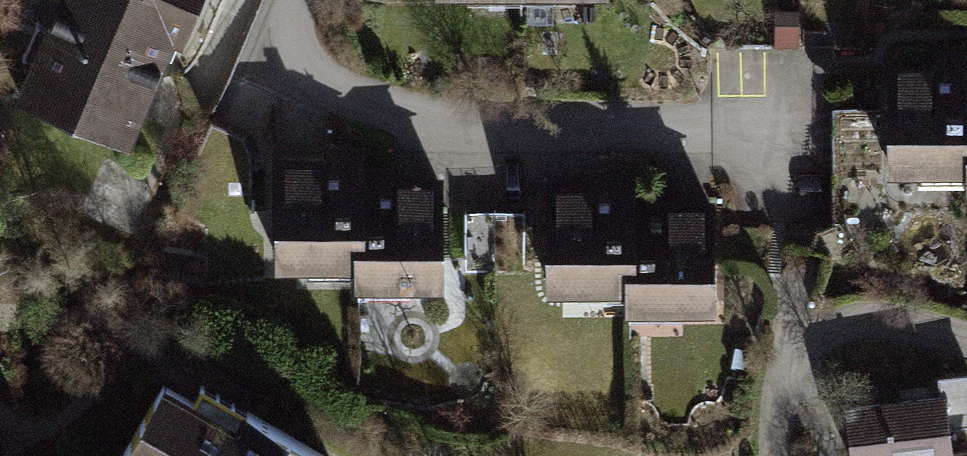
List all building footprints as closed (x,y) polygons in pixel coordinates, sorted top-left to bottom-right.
[(164,28),(182,36),(196,0),(57,0),(18,93),(128,139),(164,54),(155,50),(164,28)] [(799,22),(776,23),(777,50),(800,49),(799,22)] [(966,181),(966,56),(939,56),(939,67),(891,67),(893,182),(966,181)] [(276,276),(355,275),(354,237),(367,237),(366,168),(366,150),(323,151),(323,161),(275,161),(276,276)] [(393,168),(366,168),(367,237),(354,237),(355,275),(355,296),(447,295),(445,180),(393,180),(393,168)] [(549,301),(627,300),(627,262),(639,262),(638,193),(638,175),(596,175),(596,186),(548,186),(549,301)] [(666,193),(638,193),(639,262),(627,262),(627,300),(628,321),(719,320),(718,205),(666,205),(666,193)] [(470,209),(468,260),(526,263),(528,211),(470,209)] [(842,396),(850,455),(966,455),(966,437),(950,439),(943,383),(842,396)] [(247,411),(237,428),(163,385),(121,455),(324,455),(247,411)]
